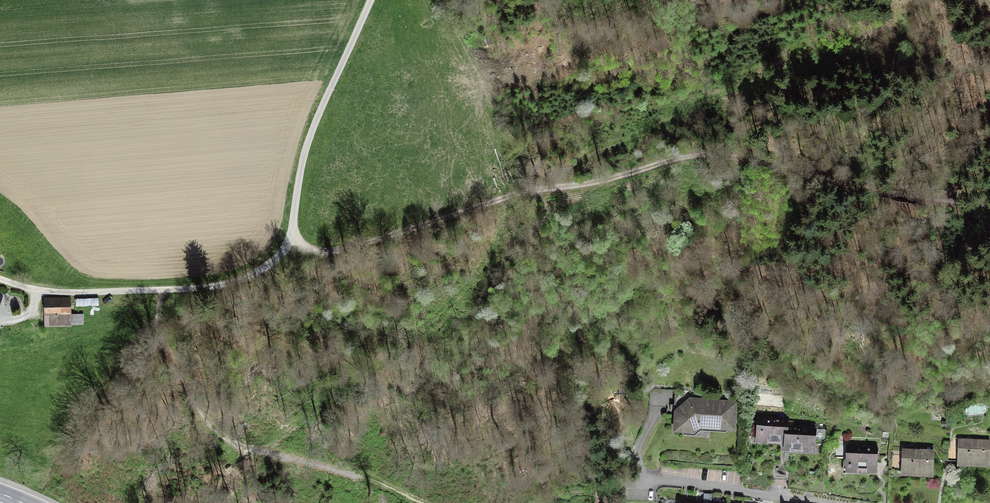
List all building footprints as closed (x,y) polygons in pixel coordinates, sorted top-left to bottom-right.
[(47,301),(48,314),(61,314),(61,317),(69,317),(69,301),(47,301)] [(736,431),(739,399),(690,396),(676,409),(673,431),(696,433),(700,429),(736,431)] [(785,442),(787,426),(787,420),(758,418),(758,428),(761,428),(760,441),(785,442)] [(815,428),(787,426),(785,442),(785,449),(814,451),(815,428)] [(989,441),(989,440),(959,439),(958,460),(989,462),(989,441)] [(878,447),(836,446),(836,457),(849,458),(848,470),(877,472),(878,447)] [(933,472),(934,450),(903,449),(902,458),(890,457),(890,470),(933,472)]
